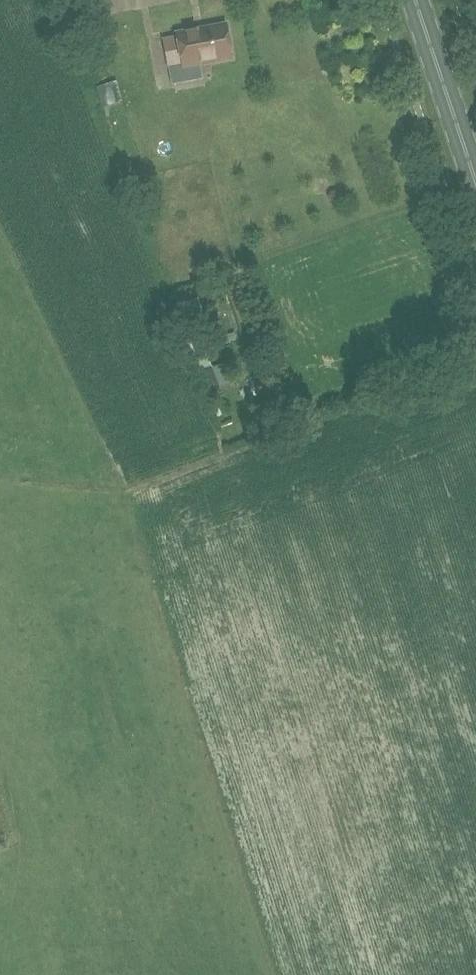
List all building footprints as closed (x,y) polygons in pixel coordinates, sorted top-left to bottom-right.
[(176,34),(177,38),(163,40),(168,66),(182,63),(183,67),(232,58),(226,25),(176,34)] [(203,67),(160,68),(160,49),(150,50),(151,83),(203,81),(203,67)]
